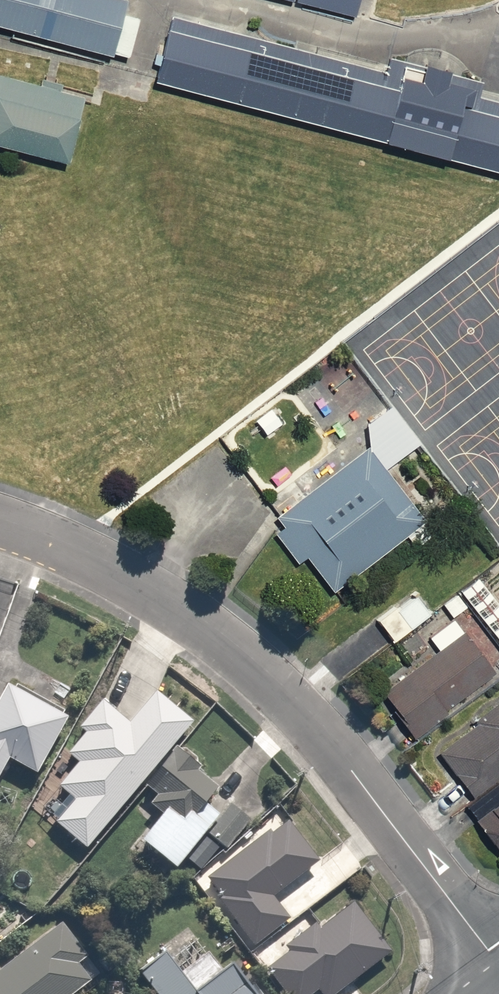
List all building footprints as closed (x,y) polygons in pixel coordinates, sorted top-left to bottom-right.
[(111,57),(111,54),(128,59),(138,20),(122,15),(127,1),(124,0),(0,0),(0,27),(111,57)] [(296,1),(355,16),(359,0),(296,0),(296,1)] [(153,78),(498,170),(498,101),(479,96),(483,82),(449,73),(450,68),(423,62),(422,65),(390,57),(386,71),(171,12),(153,78)] [(0,80),(0,143),(63,159),(78,100),(0,80)] [(379,399),(347,424),(366,447),(378,463),(410,437),(379,399)] [(282,420),(267,403),(247,421),(262,438),(282,420)] [(378,463),(366,447),(262,529),(291,565),(302,556),(327,588),(419,515),(378,463)] [(454,618),(472,604),(498,637),(498,601),(479,576),(443,605),(454,618)] [(497,673),(456,620),(431,639),(440,651),(383,695),(417,739),(449,715),(446,711),(497,673)] [(0,680),(0,763),(3,755),(37,770),(64,707),(0,680)] [(84,850),(191,724),(155,692),(128,725),(101,702),(77,729),(83,735),(66,755),(76,764),(57,788),(73,801),(54,824),(84,850)] [(498,771),(498,701),(436,751),(470,793),(498,771)] [(174,750),(143,787),(156,797),(149,806),(161,816),(139,843),(174,871),(205,834),(218,818),(203,806),(217,789),(196,772),(199,769),(174,750)] [(465,824),(498,864),(498,795),(465,824)] [(228,805),(218,818),(205,834),(226,851),(249,822),(228,805)] [(271,835),(268,832),(205,880),(219,898),(216,900),(252,948),(288,920),(271,899),(318,863),(287,823),(271,835)] [(265,970),(284,993),(313,993),(316,991),(318,993),(336,993),(389,953),(352,905),(319,930),(314,924),(283,949),(287,954),(265,970)] [(0,955),(0,993),(69,993),(99,970),(53,912),(0,955)] [(133,972),(150,993),(193,993),(159,951),(133,972)]
